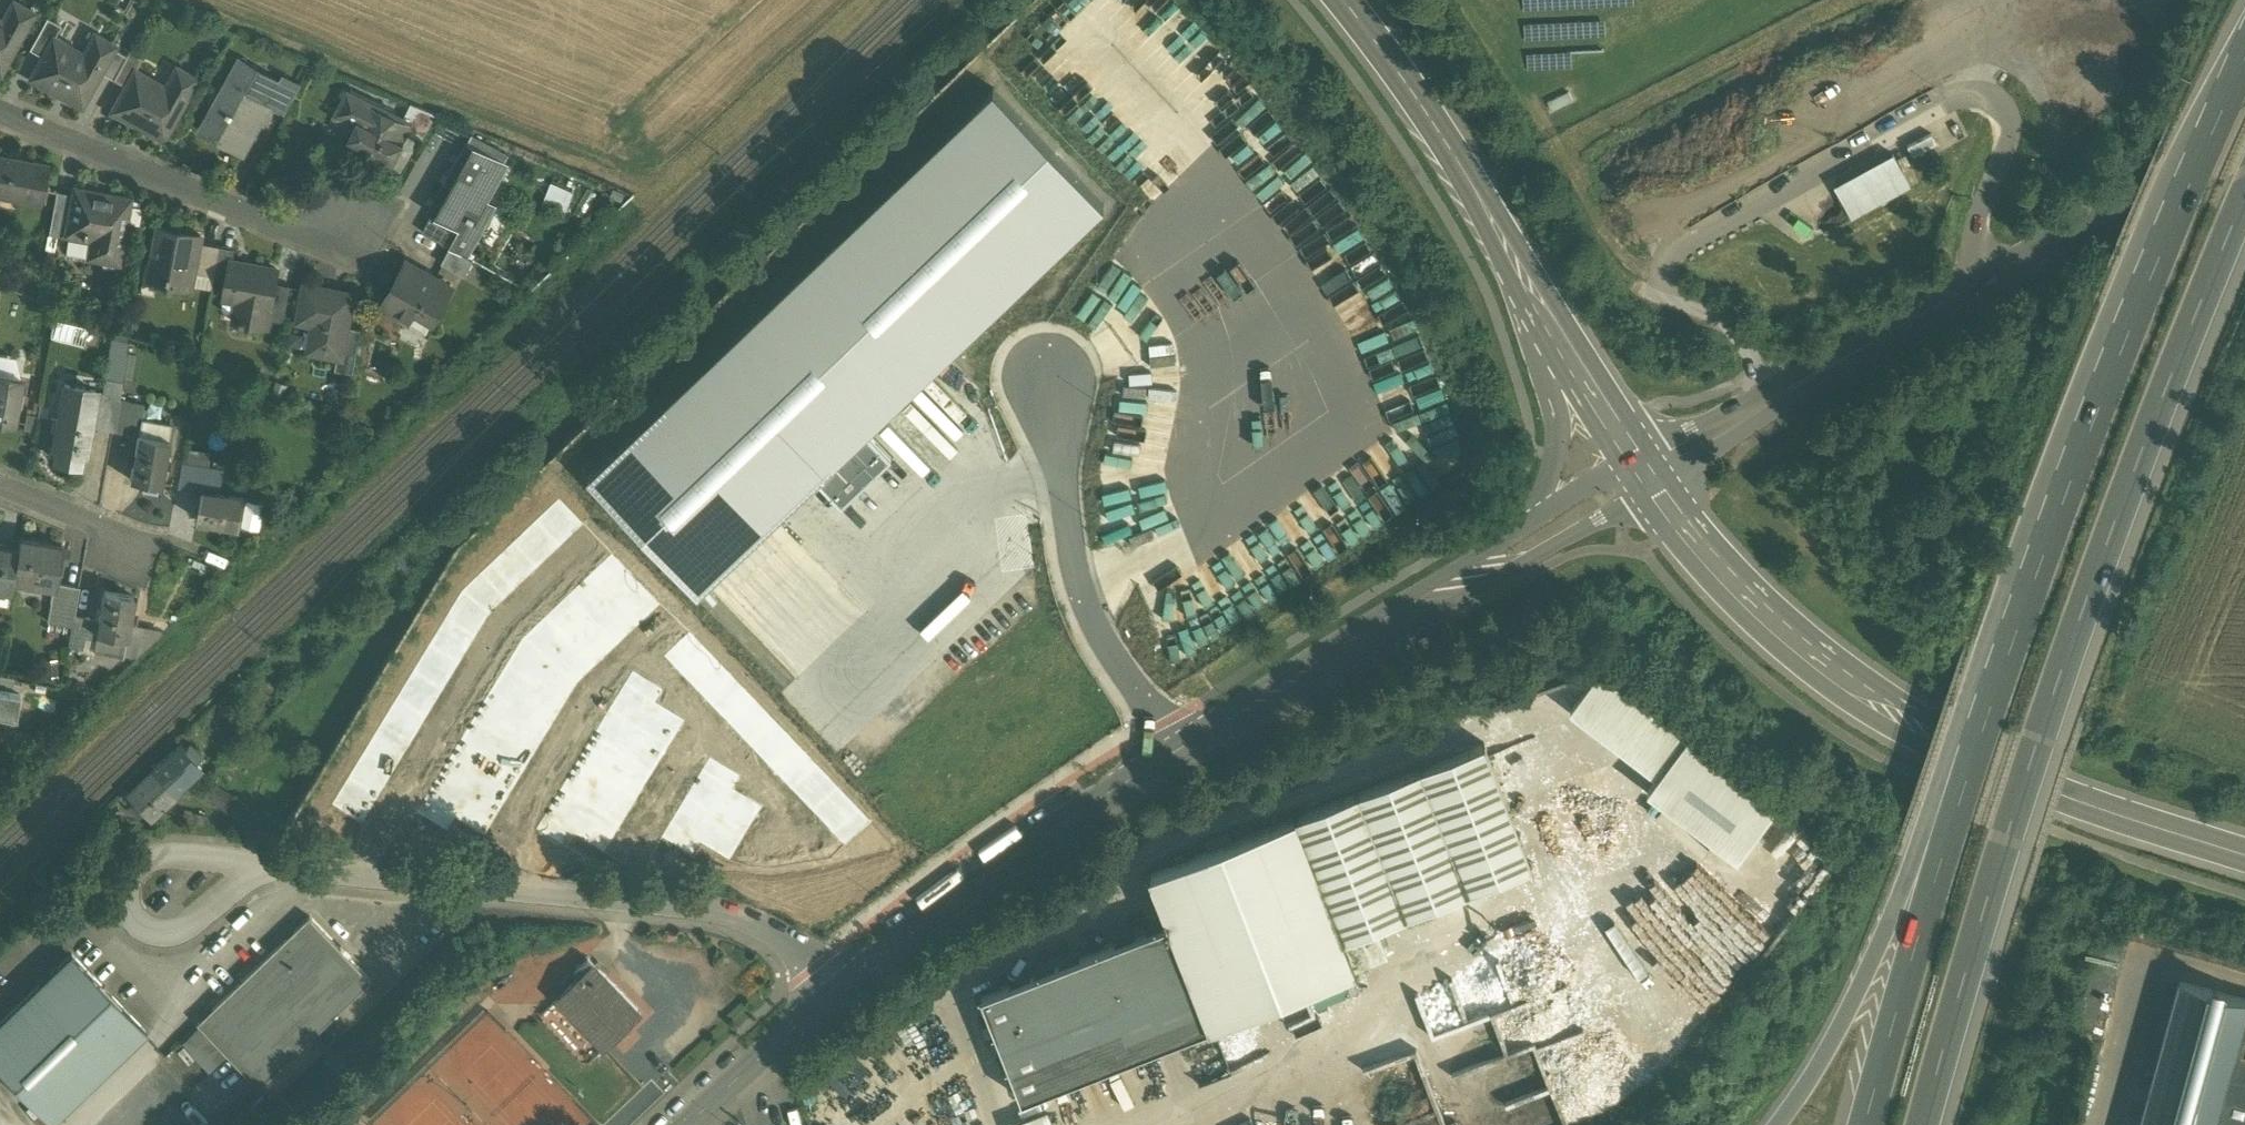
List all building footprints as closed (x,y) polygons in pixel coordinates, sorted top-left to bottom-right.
[(0,74),(35,12),(13,0),(2,19),(0,18),(0,74)] [(47,18),(29,49),(42,56),(53,37),(53,38),(54,37),(60,25),(47,18)] [(71,46),(54,37),(53,38),(53,37),(42,56),(29,79),(82,107),(116,45),(94,33),(82,53),(70,47),(71,46)] [(128,51),(113,78),(125,85),(134,69),(135,70),(141,58),(128,51)] [(280,81),(240,59),(215,105),(225,110),(224,112),(231,116),(218,138),(244,152),(263,118),(262,118),(270,103),(282,82),(280,81)] [(135,70),(134,69),(125,85),(111,111),(162,139),(196,78),(175,67),(161,94),(147,86),(151,79),(135,70)] [(300,85),(283,76),(280,81),(282,82),(270,103),(285,112),(300,85)] [(865,431),(1106,201),(995,86),(588,474),(699,589),(817,476),(865,431)] [(404,118),(347,91),(337,113),(357,123),(342,155),(386,176),(407,132),(412,122),(404,118)] [(437,113),(411,103),(404,118),(412,122),(407,132),(422,139),(437,113)] [(1931,133),(1908,146),(1913,155),(1936,142),(1931,133)] [(505,161),(467,140),(428,212),(432,214),(448,223),(449,221),(455,210),(469,218),(468,220),(476,224),(476,223),(483,227),(495,205),(484,199),(505,161)] [(1893,153),(1834,186),(1851,217),(1910,185),(1893,153)] [(0,156),(0,197),(40,204),(47,165),(0,156)] [(110,199),(98,197),(99,192),(75,188),(73,195),(67,227),(69,228),(80,229),(79,235),(81,236),(81,237),(91,239),(88,257),(101,259),(100,262),(103,266),(108,267),(113,264),(113,262),(117,262),(129,201),(110,198),(110,199)] [(73,195),(56,191),(48,234),(67,238),(69,228),(67,227),(73,195)] [(461,228),(449,221),(448,223),(432,214),(422,232),(450,247),(461,228)] [(1422,375),(1431,370),(1422,353),(1422,341),(1360,233),(1360,243),(1349,225),(1338,231),(1337,247),(1349,268),(1349,279),(1327,291),(1387,396),(1397,391),(1404,391),(1404,376),(1411,389),(1411,404),(1423,397),(1426,403),(1416,408),(1396,408),(1395,433),(1452,434),(1453,419),(1434,386),(1434,392),(1421,392),(1422,375)] [(201,235),(157,227),(149,271),(168,275),(167,282),(191,286),(194,272),(199,243),(201,235)] [(220,246),(199,243),(194,272),(214,276),(220,246)] [(235,249),(220,246),(214,276),(214,279),(227,281),(231,261),(233,261),(235,249)] [(473,260),(450,247),(441,263),(464,275),(473,260)] [(233,261),(231,261),(227,281),(224,298),(244,302),(240,322),(267,327),(271,310),(270,310),(275,282),(276,282),(278,269),(233,261)] [(452,286),(406,261),(381,307),(410,323),(416,312),(433,321),(452,286)] [(1104,294),(1085,287),(1075,313),(1101,324),(1112,296),(1131,304),(1141,278),(1114,267),(1104,294)] [(276,282),(275,282),(270,310),(271,310),(286,313),(291,285),(276,282)] [(354,296),(332,292),(333,289),(305,284),(298,321),(324,326),(319,353),(338,357),(338,356),(343,357),(348,326),(354,296)] [(79,341),(83,324),(52,318),(49,335),(79,341)] [(361,329),(348,326),(343,357),(338,356),(338,357),(335,369),(352,372),(361,329)] [(121,376),(105,374),(101,398),(117,401),(121,376)] [(0,375),(0,421),(10,423),(19,378),(17,377),(17,379),(0,375)] [(93,391),(64,386),(61,402),(63,402),(63,403),(87,408),(87,407),(89,408),(90,406),(93,391)] [(117,401),(101,398),(100,407),(96,427),(112,431),(117,401)] [(142,406),(117,401),(112,431),(137,435),(137,434),(140,419),(142,406)] [(87,408),(63,403),(63,402),(61,402),(51,458),(77,463),(86,425),(89,408),(87,407),(87,408)] [(1104,537),(1173,517),(1173,513),(1162,478),(1164,456),(1158,436),(1147,440),(1137,405),(1132,467),(1113,473),(1112,469),(1114,447),(1130,449),(1131,436),(1123,435),(1124,439),(1117,439),(1107,404),(1100,499),(1118,501),(1120,505),(1106,510),(1104,537)] [(100,407),(90,406),(89,408),(86,425),(96,427),(100,407)] [(169,424),(140,419),(137,434),(139,434),(139,435),(164,439),(164,438),(166,439),(169,424)] [(865,431),(817,476),(842,503),(890,457),(865,431)] [(164,439),(139,435),(139,434),(137,434),(137,435),(130,479),(158,484),(166,439),(164,438),(164,439)] [(198,466),(182,463),(178,488),(194,490),(198,466)] [(206,467),(198,466),(194,490),(202,492),(203,486),(206,467)] [(223,470),(206,467),(203,486),(220,488),(223,470)] [(244,498),(202,492),(198,519),(240,526),(244,498)] [(363,823),(494,610),(585,526),(561,500),(463,591),(332,804),(363,823)] [(61,546),(18,538),(16,549),(11,579),(52,587),(54,587),(55,583),(59,562),(61,546)] [(0,546),(0,588),(9,589),(11,579),(16,549),(0,546)] [(68,547),(61,546),(59,562),(65,563),(68,547)] [(485,834),(577,681),(659,605),(613,555),(518,646),(426,799),(485,834)] [(78,587),(55,583),(54,587),(52,587),(49,602),(50,602),(47,622),(71,626),(73,616),(78,587)] [(131,596),(103,591),(98,620),(96,634),(124,638),(131,596)] [(87,618),(73,616),(71,626),(68,647),(82,649),(84,638),(87,618)] [(98,620),(87,618),(84,638),(95,640),(96,634),(98,620)] [(124,638),(96,634),(95,640),(94,651),(121,656),(124,638)] [(845,845),(869,821),(690,634),(665,657),(845,845)] [(1688,734),(1600,668),(1570,707),(1658,774),(1688,734)] [(662,690),(632,672),(537,828),(566,846),(574,833),(604,851),(684,720),(655,702),(662,690)] [(0,690),(0,715),(15,718),(19,693),(0,690)] [(1778,802),(1688,734),(1658,774),(1647,789),(1737,857),(1778,802)] [(1484,741),(1295,815),(1343,938),(1533,865),(1484,741)] [(179,744),(153,768),(176,792),(202,767),(196,761),(202,757),(191,745),(185,750),(179,744)] [(709,759),(661,836),(691,855),(699,842),(731,861),(763,811),(731,791),(739,777),(709,759)] [(176,792),(153,768),(127,793),(132,799),(127,804),(138,816),(143,811),(149,817),(176,792)] [(1281,776),(1270,780),(1273,789),(1285,785),(1281,776)] [(232,798),(210,784),(202,797),(224,810),(232,798)] [(207,818),(185,813),(183,820),(205,825),(207,818)] [(1295,815),(1150,873),(1169,922),(1210,1026),(1210,1027),(1355,970),(1343,938),(1295,815)] [(310,916),(198,1024),(259,1088),(372,980),(310,916)] [(1169,922),(982,995),(1022,1099),(1210,1026),(1169,922)] [(0,1024),(0,1073),(50,1123),(145,1032),(73,956),(0,1024)] [(588,958),(579,967),(585,973),(594,964),(588,958)] [(640,1012),(594,964),(585,973),(580,978),(566,992),(605,1033),(627,1013),(633,1019),(640,1012)] [(579,967),(574,971),(580,978),(585,973),(579,967)] [(2179,981),(2140,1124),(2244,1124),(2244,998),(2179,981)] [(605,1033),(566,992),(556,1001),(602,1049),(633,1019),(627,1013),(605,1033)] [(1517,1014),(1497,1017),(1501,1051),(1521,1049),(1517,1014)] [(1009,1124),(1010,1124),(1055,1124),(1048,1108),(1009,1124)]
